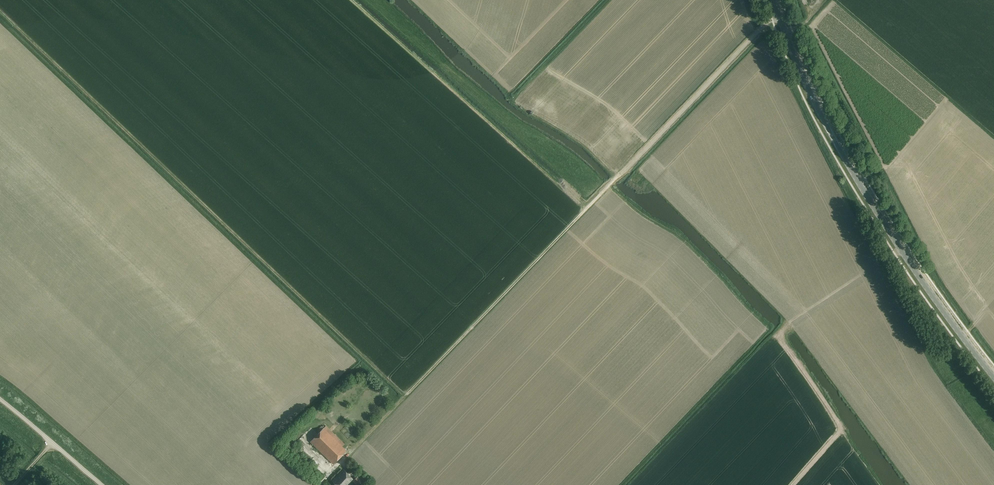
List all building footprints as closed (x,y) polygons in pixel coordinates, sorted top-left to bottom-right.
[(612,197),(617,195),(614,188),(609,190),(612,197)] [(318,434),(311,442),(330,461),(334,464),(347,451),(343,447),(342,447),(324,428),(322,430),(318,434)] [(353,479),(345,471),(333,483),(336,484),(347,484),(353,479)] [(359,484),(364,479),(360,475),(354,480),(359,484)]
